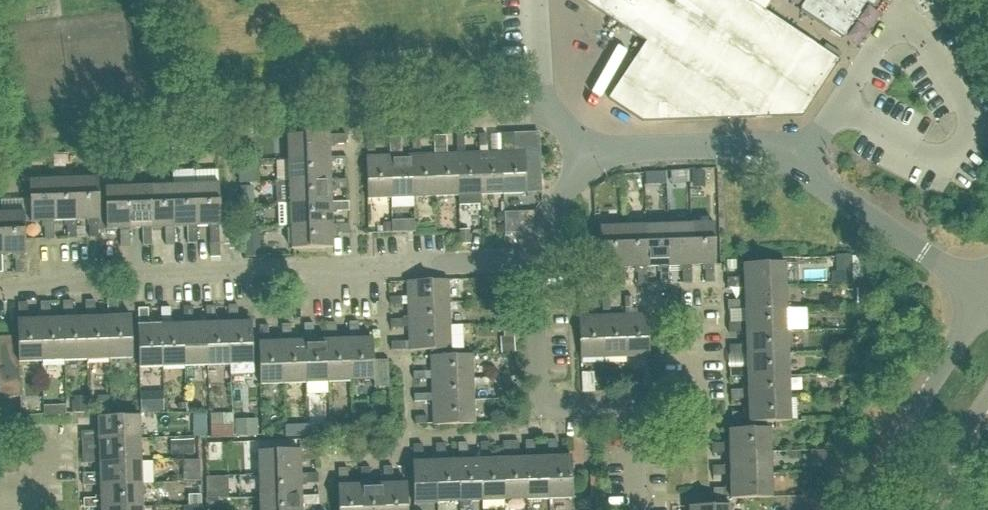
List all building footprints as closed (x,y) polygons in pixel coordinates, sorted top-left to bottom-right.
[(664,0),(582,0),(646,42),(608,99),(642,122),(803,117),(840,61),(816,45),(815,45),(765,12),(772,1),(770,0),(749,0),(749,1),(747,0),(675,0),(672,5),(664,0)] [(864,7),(867,2),(864,0),(809,0),(802,10),(801,9),(800,11),(843,39),(844,38),(843,38),(864,7)] [(288,159),(330,157),(329,145),(346,144),(345,135),(329,135),(329,134),(287,136),(288,159)] [(513,134),(501,134),(502,194),(526,193),(524,151),(514,152),(513,134)] [(456,136),(457,154),(456,154),(458,196),(458,206),(480,205),(480,195),(479,153),(464,154),(463,135),(456,136)] [(479,147),(486,147),(486,135),(478,135),(479,147)] [(434,155),(435,196),(458,196),(456,154),(447,154),(446,136),(434,137),(434,155)] [(389,156),(390,198),(413,197),(411,156),(402,156),(401,138),(389,138),(389,156)] [(480,195),(502,194),(501,152),(479,153),(480,195)] [(413,197),(435,196),(434,155),(411,156),(413,197)] [(367,199),(390,198),(389,156),(366,157),(367,199)] [(288,181),(331,180),(330,167),(347,167),(346,157),(330,158),(330,157),(288,159),(288,181)] [(257,179),(257,159),(238,160),(238,180),(257,179)] [(666,171),(645,172),(646,185),(666,185),(666,171)] [(100,220),(99,188),(98,178),(74,179),(76,221),(88,221),(89,238),(99,237),(98,220),(100,220)] [(76,221),(74,179),(52,180),(54,222),(66,222),(67,238),(76,238),(76,221)] [(53,222),(54,222),(52,180),(29,181),(30,213),(31,223),(43,223),(44,239),(54,239),(53,222)] [(289,204),(331,202),(331,190),(348,189),(347,180),(331,180),(288,181),(289,204)] [(195,185),(197,226),(209,226),(210,256),(220,256),(219,226),(220,225),(218,184),(195,185)] [(174,227),(173,185),(150,186),(152,228),(164,228),(165,245),(175,244),(174,227)] [(196,226),(197,226),(195,185),(173,185),(174,227),(187,227),(187,244),(197,243),(196,226)] [(151,228),(152,228),(150,186),(128,187),(129,229),(142,228),(143,246),(152,245),(151,228)] [(254,186),(240,186),(240,203),(254,203),(254,186)] [(130,246),(129,229),(128,187),(104,188),(106,230),(120,229),(121,246),(130,246)] [(279,226),(290,226),(332,224),(332,212),(348,211),(348,202),(331,202),(289,204),(278,204),(279,226)] [(1,214),(2,256),(15,256),(15,272),(25,272),(24,255),(26,255),(24,213),(1,214)] [(407,220),(391,221),(392,233),(408,233),(407,220)] [(690,224),(692,266),(704,266),(705,283),(714,282),(714,265),(715,265),(713,223),(690,224)] [(332,224),(290,226),(291,249),(333,248),(332,234),(349,234),(349,224),(332,225),(332,224)] [(691,266),(692,266),(690,224),(668,225),(670,267),(682,266),(682,283),(692,283),(691,266)] [(669,267),(670,267),(668,225),(645,226),(647,268),(659,267),(660,284),(670,284),(669,267)] [(646,268),(647,268),(645,226),(623,227),(625,269),(637,268),(638,285),(647,285),(646,268)] [(624,269),(625,269),(623,227),(599,227),(601,269),(615,269),(615,286),(625,285),(624,269)] [(245,246),(260,245),(259,230),(244,230),(245,246)] [(469,243),(468,230),(460,231),(461,244),(469,243)] [(744,288),(786,286),(785,263),(743,264),(743,278),(727,279),(727,288),(744,287),(744,288)] [(402,298),(389,299),(389,306),(402,305),(407,305),(449,303),(448,280),(406,282),(407,297),(407,298),(402,298)] [(744,310),(787,309),(786,286),(744,288),(744,301),(727,301),(728,310),(744,310)] [(108,317),(109,359),(132,358),(131,316),(118,317),(117,300),(108,300),(108,317)] [(109,359),(108,317),(95,318),(95,301),(85,301),(86,318),(85,318),(87,360),(109,359)] [(87,360),(85,318),(73,318),(72,302),(62,302),(63,319),(64,361),(87,360)] [(64,361),(63,319),(50,319),(50,303),(40,303),(41,320),(40,320),(42,361),(64,361)] [(403,320),(390,321),(390,328),(403,328),(403,327),(408,327),(450,326),(449,303),(407,305),(408,317),(402,317),(403,320)] [(42,361),(40,320),(28,320),(27,304),(18,304),(19,320),(17,320),(17,336),(18,349),(18,361),(18,362),(42,361)] [(228,322),(229,364),(230,376),(253,375),(251,322),(238,322),(237,305),(228,305),(228,322)] [(229,364),(228,322),(215,323),(215,306),(205,306),(206,323),(207,365),(229,364)] [(207,365),(206,323),(193,324),(193,307),(183,307),(183,324),(185,366),(207,365)] [(185,366),(183,324),(171,325),(170,308),(160,308),(161,325),(163,367),(185,366)] [(163,367),(161,325),(149,326),(148,309),(138,309),(139,326),(138,326),(139,368),(163,367)] [(745,333),(788,331),(787,309),(744,310),(745,323),(728,323),(728,333),(745,332),(745,333)] [(625,315),(626,357),(650,356),(648,314),(625,315)] [(580,358),(604,357),(602,315),(579,316),(579,333),(580,358)] [(604,357),(626,357),(625,315),(602,315),(604,357)] [(349,339),(348,339),(350,381),(374,380),(374,387),(389,387),(388,360),(373,360),(372,339),(358,339),(358,322),(348,323),(349,339)] [(350,381),(348,339),(335,340),(335,323),(325,324),(326,340),(327,382),(329,382),(350,381)] [(327,382),(326,340),(313,340),(313,324),(303,324),(304,340),(303,340),(305,383),(306,394),(329,394),(329,382),(327,382)] [(283,383),(281,341),(268,342),(268,325),(259,326),(259,342),(258,342),(260,384),(283,383)] [(305,383),(303,340),(291,341),(290,325),(281,325),(281,341),(283,383),(305,383)] [(403,343),(391,343),(391,351),(404,350),(409,350),(409,351),(412,351),(463,349),(462,325),(450,326),(408,327),(408,343),(403,343)] [(746,355),(788,354),(788,331),(745,333),(746,345),(729,346),(729,355),(746,355)] [(18,349),(17,336),(0,337),(0,349),(18,349)] [(18,361),(18,349),(0,349),(0,361),(18,361)] [(747,377),(789,376),(788,354),(746,355),(747,368),(730,368),(730,377),(747,377)] [(431,380),(473,378),(472,355),(430,356),(430,372),(425,372),(413,372),(413,380),(426,380),(426,379),(431,379),(431,380)] [(18,362),(18,361),(0,361),(0,373),(19,373),(18,362)] [(585,364),(573,365),(574,384),(586,384),(585,364)] [(19,385),(19,373),(0,373),(0,386),(19,385)] [(748,400),(790,398),(789,376),(747,377),(747,390),(731,390),(731,400),(748,399),(748,400)] [(432,402),(474,400),(473,378),(431,380),(431,394),(414,395),(414,403),(432,402)] [(0,386),(0,398),(20,397),(19,385),(0,386)] [(790,398),(748,400),(748,412),(731,413),(732,422),(748,422),(749,423),(791,422),(790,398)] [(474,400),(432,402),(432,416),(414,417),(415,425),(433,424),(433,425),(475,424),(474,400)] [(54,405),(44,406),(44,415),(54,415),(54,405)] [(238,428),(249,427),(248,412),(237,412),(238,428)] [(98,441),(140,440),(139,417),(97,418),(98,432),(80,433),(81,442),(98,441)] [(728,454),(771,452),(770,429),(728,430),(728,444),(711,444),(711,454),(728,453),(728,454)] [(99,463),(141,462),(140,440),(98,441),(81,442),(81,454),(81,464),(99,463)] [(306,440),(294,440),(294,450),(300,450),(300,452),(306,451),(306,440)] [(548,457),(549,499),(572,499),(571,456),(557,457),(557,440),(547,441),(548,457)] [(549,499),(548,457),(535,458),(534,441),(525,441),(525,458),(526,500),(549,499)] [(526,500),(525,458),(513,458),(512,442),(503,442),(503,459),(504,501),(526,500)] [(482,502),(481,459),(468,460),(467,443),(458,444),(458,460),(459,502),(482,502)] [(504,501),(503,459),(490,459),(490,443),(480,443),(481,459),(482,502),(504,501)] [(459,502),(458,460),(444,461),(444,444),(436,445),(436,461),(437,503),(459,502)] [(437,503),(436,461),(423,461),(423,445),(413,445),(414,462),(412,462),(413,504),(437,503)] [(259,475),(301,474),(301,462),(317,461),(317,451),(306,451),(300,452),(300,450),(294,450),(258,451),(259,475)] [(729,476),(771,475),(771,452),(728,454),(729,466),(712,467),(712,476),(729,476)] [(100,486),(142,485),(141,462),(99,463),(99,476),(82,476),(82,486),(100,486)] [(384,509),(407,509),(406,483),(393,484),(392,467),(383,467),(384,484),(383,484),(384,509)] [(383,484),(371,484),(370,468),(360,468),(361,485),(361,509),(384,509),(383,484)] [(361,485),(348,485),(348,469),(339,469),(339,485),(337,485),(338,495),(338,509),(361,509),(361,485)] [(260,497),(302,496),(301,484),(318,483),(317,473),(301,474),(259,475),(260,497)] [(771,475),(729,476),(730,488),(713,489),(713,499),(730,498),(730,499),(772,498),(771,475)] [(100,508),(142,507),(142,485),(100,486),(100,499),(83,499),(83,508),(100,508)] [(302,506),(319,505),(318,496),(302,496),(260,497),(260,509),(302,509),(302,506)]
